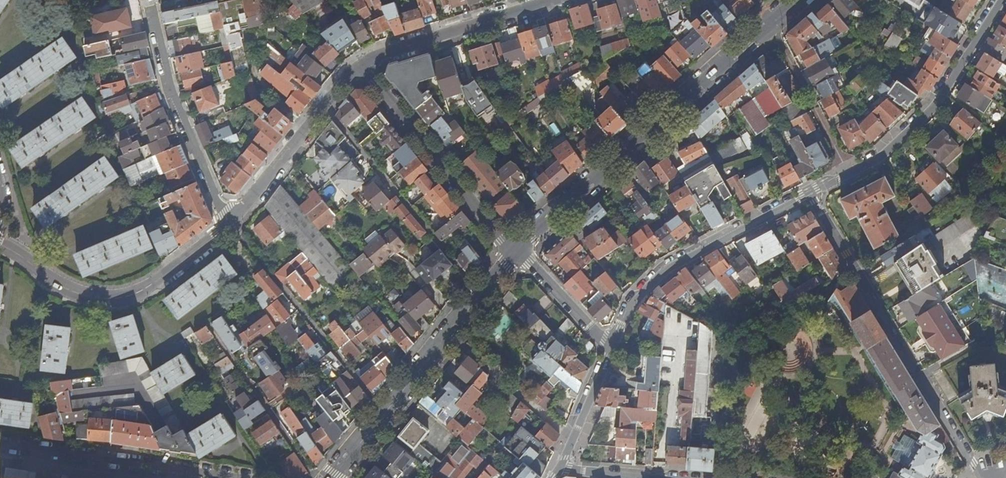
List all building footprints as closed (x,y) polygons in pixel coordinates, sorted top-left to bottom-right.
[(11,0),(0,0),(0,15),(11,0)] [(191,4),(171,8),(174,15),(163,16),(165,25),(199,18),(212,15),(222,13),(220,5),(219,0),(190,0),(191,4)] [(222,13),(226,30),(230,46),(234,63),(237,77),(245,74),(250,72),(240,31),(269,24),(270,8),(268,0),(241,0),(220,5),(222,13)] [(303,14),(328,0),(290,0),(303,14)] [(363,20),(372,15),(369,9),(367,5),(372,2),(374,6),(379,17),(380,19),(378,21),(371,24),(376,36),(393,29),(384,9),(380,0),(364,0),(354,4),(363,20)] [(423,19),(433,16),(432,15),(437,13),(433,0),(417,0),(419,7),(423,19)] [(469,4),(467,0),(441,0),(443,8),(451,6),(460,3),(461,7),(469,4)] [(622,17),(625,16),(625,18),(634,16),(633,13),(639,11),(635,0),(617,0),(622,17)] [(643,21),(661,15),(660,10),(657,0),(637,0),(643,21)] [(660,10),(667,8),(669,13),(681,9),(679,0),(657,0),(660,10)] [(738,17),(754,4),(751,0),(736,0),(729,6),(738,17)] [(825,2),(848,28),(853,23),(849,18),(848,19),(846,17),(851,13),(854,16),(861,10),(858,7),(857,8),(850,0),(836,0),(834,1),(833,0),(827,0),(825,2)] [(974,6),(964,0),(952,0),(951,1),(956,4),(952,10),(945,5),(944,7),(939,4),(937,8),(939,9),(963,23),(974,6)] [(825,2),(807,18),(822,36),(832,29),(828,23),(832,19),(833,21),(841,33),(849,29),(848,28),(825,2)] [(393,29),(396,37),(406,34),(400,17),(396,5),(384,9),(393,29)] [(593,19),(588,5),(576,9),(571,11),(577,32),(581,30),(580,28),(594,24),(593,19)] [(594,24),(596,32),(622,24),(616,5),(598,11),(600,17),(593,19),(594,24)] [(738,22),(724,6),(712,16),(727,32),(731,28),(738,22)] [(400,17),(406,34),(426,27),(423,19),(419,7),(415,8),(415,10),(407,12),(407,15),(400,17)] [(133,29),(128,9),(105,14),(102,12),(96,14),(95,17),(91,17),(96,37),(133,29)] [(937,32),(952,41),(963,23),(939,9),(928,26),(937,32)] [(686,19),(687,20),(708,44),(712,48),(720,41),(728,33),(727,32),(712,16),(708,11),(701,16),(709,25),(708,26),(709,27),(707,29),(706,28),(705,28),(697,19),(693,22),(689,18),(686,19)] [(222,13),(212,15),(216,32),(221,31),(226,30),(222,13)] [(212,15),(199,18),(203,35),(216,32),(212,15)] [(573,40),(567,21),(566,21),(565,17),(559,20),(560,23),(556,24),(548,27),(554,46),(573,40)] [(329,43),(338,53),(357,41),(349,28),(343,18),(320,34),(329,43)] [(795,29),(788,34),(788,35),(788,38),(798,56),(826,41),(822,36),(807,18),(795,29)] [(546,24),(545,19),(537,21),(538,26),(533,28),(534,31),(538,45),(540,50),(553,46),(547,27),(546,24)] [(676,28),(670,33),(675,39),(678,42),(681,39),(683,41),(680,44),(690,56),(692,58),(700,51),(708,44),(687,20),(682,25),(681,24),(676,29),(676,28)] [(357,41),(357,42),(359,40),(361,44),(370,39),(361,22),(349,28),(357,41)] [(178,26),(166,29),(169,42),(175,41),(189,38),(187,27),(179,29),(178,26)] [(1005,48),(1005,30),(1000,27),(995,35),(999,37),(995,41),(1005,48)] [(518,35),(516,28),(512,29),(508,30),(512,42),(501,46),(506,62),(520,58),(522,66),(528,64),(526,59),(518,35)] [(945,66),(958,45),(952,41),(937,32),(934,37),(922,29),(918,36),(932,45),(934,46),(931,51),(932,51),(929,56),(931,57),(934,59),(945,66)] [(226,30),(221,31),(225,47),(230,46),(226,30)] [(534,31),(518,35),(526,59),(536,56),(533,49),(534,48),(533,46),(538,45),(534,31)] [(140,50),(149,47),(146,33),(122,39),(125,50),(118,52),(117,55),(140,50)] [(902,39),(892,33),(884,46),(893,52),(902,39)] [(982,51),(987,54),(1005,66),(1005,60),(1005,58),(1005,48),(995,41),(993,39),(990,37),(982,51)] [(191,38),(189,38),(175,41),(176,47),(170,48),(173,58),(201,53),(201,52),(200,47),(193,49),(191,38)] [(605,60),(618,53),(631,46),(629,39),(601,48),(605,60)] [(798,56),(797,56),(802,65),(805,63),(808,68),(826,58),(832,55),(837,52),(829,39),(826,41),(798,56)] [(64,40),(0,84),(0,102),(4,109),(77,59),(64,40)] [(99,59),(114,56),(110,41),(85,47),(87,56),(97,53),(99,59)] [(678,42),(672,47),(663,55),(676,68),(683,63),(690,56),(680,44),(678,42)] [(326,67),(339,55),(338,53),(329,43),(323,48),(321,47),(319,49),(321,50),(315,56),(320,61),(326,67)] [(480,70),(506,62),(501,46),(500,43),(470,52),(475,65),(478,64),(480,70)] [(268,44),(268,52),(277,61),(282,55),(268,44)] [(541,55),(540,50),(538,45),(533,46),(534,48),(533,49),(536,56),(541,55)] [(230,46),(225,47),(228,64),(234,63),(230,46)] [(542,56),(555,52),(553,46),(540,50),(541,55),(542,56)] [(152,59),(149,47),(140,50),(117,55),(120,67),(126,65),(145,61),(150,59),(152,59)] [(318,63),(320,61),(315,56),(321,50),(319,49),(311,56),(318,63)] [(201,53),(173,58),(177,75),(202,70),(204,69),(201,53)] [(987,54),(978,67),(999,80),(1005,70),(1005,66),(987,54)] [(433,65),(430,55),(390,67),(388,75),(399,89),(416,109),(431,98),(432,97),(424,87),(420,91),(417,87),(420,82),(436,77),(433,65)] [(835,69),(835,68),(837,67),(837,66),(837,65),(837,63),(832,55),(826,58),(827,60),(826,61),(831,71),(835,69)] [(297,68),(313,81),(323,69),(308,56),(307,56),(297,68)] [(651,69),(667,87),(671,83),(681,75),(664,56),(651,69)] [(764,56),(755,64),(766,81),(775,76),(788,69),(782,57),(775,62),(779,70),(774,73),(769,65),(764,56)] [(937,79),(945,66),(934,59),(931,57),(923,70),(937,79)] [(464,92),(462,87),(460,80),(452,58),(433,65),(436,77),(440,89),(443,99),(464,92)] [(813,82),(815,86),(831,78),(838,74),(839,74),(835,68),(835,69),(831,71),(826,61),(827,60),(826,58),(808,68),(805,69),(812,82),(813,82)] [(132,86),(156,80),(150,59),(145,61),(126,65),(132,86)] [(775,62),(769,65),(774,73),(779,70),(775,62)] [(234,63),(228,64),(222,65),(224,71),(220,71),(222,79),(225,78),(226,81),(237,77),(234,63)] [(303,93),(312,100),(321,88),(313,81),(297,68),(291,63),(281,75),(290,82),(293,78),(307,89),(303,93)] [(615,73),(606,63),(596,72),(595,71),(587,78),(590,81),(592,80),(598,87),(615,73)] [(636,72),(658,96),(661,93),(667,87),(651,69),(645,63),(639,68),(635,72),(636,72)] [(292,109),(300,115),(312,100),(303,93),(290,82),(281,75),(267,64),(259,73),(289,99),(283,106),(290,111),(292,109)] [(766,81),(755,64),(736,80),(715,99),(726,116),(729,120),(735,129),(736,131),(736,132),(751,155),(761,152),(754,139),(771,126),(765,117),(768,116),(764,110),(778,102),(766,81)] [(583,71),(582,67),(568,71),(571,77),(582,71),(583,71)] [(202,70),(177,75),(179,86),(186,84),(186,88),(211,83),(210,77),(204,78),(202,70)] [(925,89),(929,92),(937,79),(923,70),(915,82),(909,78),(904,85),(918,95),(920,97),(925,89)] [(571,77),(568,71),(562,73),(562,75),(564,80),(571,77)] [(592,83),(590,81),(587,78),(582,71),(571,77),(564,80),(563,81),(563,83),(569,90),(575,97),(592,83)] [(102,87),(99,72),(91,74),(95,89),(102,87)] [(254,101),(255,101),(257,96),(257,94),(250,73),(250,72),(245,74),(254,101)] [(654,99),(658,96),(636,72),(632,76),(636,80),(630,86),(628,84),(626,85),(634,95),(636,96),(642,103),(645,100),(643,98),(648,94),(654,99)] [(1000,85),(980,72),(970,86),(991,99),(1000,85)] [(831,78),(834,83),(840,79),(838,74),(831,78)] [(564,80),(562,75),(550,81),(552,89),(563,83),(563,81),(564,80)] [(847,87),(855,96),(860,100),(864,97),(859,92),(866,84),(867,86),(869,84),(859,75),(847,87)] [(775,76),(766,81),(778,102),(782,108),(784,107),(792,103),(775,76)] [(795,98),(802,95),(796,84),(792,76),(787,79),(794,94),(793,94),(795,98)] [(831,78),(815,86),(822,100),(838,91),(839,91),(834,83),(831,78)] [(480,106),(489,100),(486,96),(475,80),(469,85),(462,87),(464,92),(467,101),(472,108),(478,103),(480,106)] [(552,89),(550,81),(547,82),(535,89),(538,97),(551,90),(552,89)] [(918,95),(904,85),(898,81),(891,90),(880,81),(875,88),(887,99),(895,106),(898,103),(901,106),(903,103),(908,107),(912,102),(913,103),(918,95)] [(105,103),(125,97),(123,89),(121,90),(120,87),(126,86),(125,82),(103,87),(104,91),(103,92),(104,99),(97,100),(99,105),(105,103)] [(569,90),(563,83),(552,89),(551,90),(554,94),(562,105),(564,102),(560,97),(569,90)] [(970,86),(967,84),(958,98),(983,113),(991,100),(991,99),(970,86)] [(623,104),(607,86),(600,92),(603,96),(627,124),(645,107),(642,103),(636,96),(634,95),(623,104)] [(213,87),(197,93),(193,94),(200,113),(196,115),(200,125),(206,122),(226,114),(223,107),(211,112),(210,110),(219,106),(213,87)] [(195,88),(181,92),(183,98),(193,94),(197,93),(195,88)] [(924,99),(929,92),(925,89),(920,97),(924,99)] [(542,102),(554,94),(551,90),(538,97),(542,102)] [(822,100),(831,118),(848,109),(849,109),(838,91),(822,100)] [(359,113),(361,116),(368,123),(380,113),(363,92),(356,92),(348,101),(359,113)] [(145,118),(161,109),(155,95),(138,102),(145,118)] [(130,106),(128,96),(125,97),(105,103),(108,115),(130,106)] [(611,138),(627,124),(603,96),(596,102),(606,112),(596,121),(611,138)] [(430,126),(440,118),(445,115),(431,98),(416,109),(422,116),(430,126)] [(726,116),(715,99),(705,108),(689,122),(697,136),(710,157),(714,165),(715,167),(720,166),(725,164),(715,148),(707,133),(709,132),(726,116)] [(807,113),(799,99),(792,103),(784,107),(792,121),(807,113)] [(886,129),(903,113),(895,106),(887,99),(871,113),(872,114),(886,129)] [(493,106),(489,100),(480,106),(478,103),(472,108),(478,116),(482,116),(485,114),(488,112),(491,109),(493,107),(493,106)] [(97,119),(83,101),(11,150),(24,169),(97,119)] [(254,101),(245,105),(253,112),(260,117),(283,136),(293,124),(276,110),(270,118),(261,111),(263,108),(255,101),(254,101)] [(348,101),(341,110),(346,116),(342,120),(348,127),(361,116),(359,113),(348,101)] [(537,105),(534,101),(527,105),(531,110),(537,105)] [(525,114),(531,110),(527,105),(522,109),(525,114)] [(154,115),(162,112),(161,109),(145,118),(141,119),(142,122),(155,117),(154,115)] [(509,125),(525,114),(522,109),(521,109),(518,112),(510,117),(506,120),(509,125)] [(980,123),(964,109),(951,124),(968,138),(980,123)] [(163,114),(162,112),(154,115),(155,117),(142,122),(140,123),(144,132),(147,131),(154,128),(168,122),(165,113),(163,114)] [(375,131),(359,144),(362,147),(377,135),(389,124),(380,113),(368,123),(375,131)] [(504,121),(506,120),(510,117),(508,113),(501,117),(504,121)] [(811,118),(808,113),(807,113),(792,121),(795,128),(803,124),(808,134),(815,130),(814,127),(816,126),(813,121),(811,118)] [(870,143),(886,129),(872,114),(870,116),(868,115),(866,117),(859,124),(861,125),(860,127),(868,139),(870,143)] [(729,120),(726,116),(709,132),(712,135),(729,120)] [(269,152),(270,153),(283,136),(260,117),(254,125),(261,131),(252,143),(266,154),(269,152)] [(464,132),(456,121),(448,127),(440,118),(430,126),(448,148),(450,146),(449,144),(464,132)] [(850,149),(868,139),(860,127),(856,120),(839,129),(850,149)] [(175,130),(171,121),(168,122),(154,128),(147,131),(149,134),(152,141),(141,145),(139,141),(133,143),(133,141),(140,138),(143,137),(141,133),(120,142),(125,154),(138,149),(142,148),(167,137),(171,135),(170,133),(175,130)] [(346,137),(333,121),(331,122),(316,142),(323,148),(330,154),(338,146),(346,137)] [(600,147),(611,138),(596,121),(583,132),(587,137),(590,140),(593,138),(600,147)] [(794,168),(800,180),(804,178),(818,170),(813,161),(807,149),(795,128),(792,121),(784,125),(785,128),(788,126),(789,129),(787,131),(801,157),(804,163),(802,164),(794,168)] [(200,125),(195,126),(204,147),(223,139),(233,135),(230,127),(214,133),(212,129),(209,130),(206,122),(200,125)] [(697,136),(689,122),(682,128),(692,144),(685,148),(686,150),(679,154),(685,164),(704,154),(705,156),(707,159),(710,157),(697,136)] [(398,150),(406,143),(390,124),(389,124),(377,135),(381,140),(380,142),(380,143),(381,145),(382,146),(384,146),(385,146),(385,145),(393,154),(398,150)] [(966,142),(953,129),(947,134),(944,132),(927,148),(941,162),(944,159),(948,164),(966,147),(963,144),(966,142)] [(528,150),(514,131),(503,139),(518,158),(528,150)] [(807,136),(813,144),(820,139),(814,131),(807,136)] [(725,164),(751,155),(736,132),(729,137),(720,142),(722,144),(715,148),(725,164)] [(233,135),(223,139),(229,145),(239,140),(236,134),(233,135)] [(111,141),(107,136),(98,142),(102,147),(111,141)] [(172,149),(167,137),(142,148),(147,160),(153,158),(172,149)] [(590,140),(587,137),(577,146),(587,159),(597,150),(590,140)] [(597,150),(600,147),(593,138),(590,140),(597,150)] [(569,175),(583,162),(570,144),(567,140),(552,151),(556,157),(559,161),(569,175)] [(813,161),(818,170),(832,163),(826,152),(825,150),(820,142),(807,149),(813,161)] [(243,155),(258,167),(268,156),(266,154),(252,143),(246,152),(243,151),(244,149),(238,144),(235,149),(243,155)] [(407,166),(417,158),(417,157),(406,143),(398,150),(407,161),(405,163),(407,166)] [(185,156),(181,146),(177,147),(181,158),(185,156)] [(330,154),(323,148),(315,159),(331,180),(351,162),(338,146),(330,154)] [(153,158),(160,176),(166,174),(188,164),(185,156),(181,158),(177,147),(172,149),(153,158)] [(119,157),(124,169),(133,165),(131,160),(141,156),(138,149),(125,154),(119,157)] [(486,159),(478,149),(460,164),(489,199),(503,188),(505,190),(508,188),(497,173),(494,169),(486,159)] [(772,161),(777,171),(792,164),(787,156),(786,153),(772,161)] [(792,164),(793,166),(797,164),(791,153),(787,156),(792,164)] [(220,179),(237,193),(258,167),(243,155),(236,165),(233,163),(220,179)] [(714,165),(710,157),(707,159),(705,156),(678,169),(685,181),(693,177),(714,165)] [(553,166),(559,161),(556,157),(549,162),(553,166)] [(124,169),(131,188),(160,176),(153,158),(147,160),(133,165),(124,169)] [(407,166),(400,172),(411,185),(415,181),(424,174),(427,171),(417,158),(407,166)] [(488,158),(486,159),(494,169),(495,168),(488,158)] [(47,229),(119,178),(106,159),(34,210),(47,229)] [(667,159),(651,170),(663,187),(678,175),(667,159)] [(364,183),(369,179),(353,160),(351,162),(358,171),(356,173),(364,183)] [(550,179),(556,186),(569,175),(559,161),(553,166),(545,173),(550,179)] [(651,170),(645,161),(627,176),(629,179),(639,191),(645,199),(663,187),(651,170)] [(351,194),(364,183),(356,173),(358,171),(351,162),(331,180),(340,191),(345,187),(351,194)] [(511,162),(497,173),(508,188),(510,191),(524,179),(511,162)] [(195,179),(189,164),(188,164),(166,174),(173,189),(178,187),(179,188),(187,185),(186,183),(195,179)] [(786,187),(800,180),(794,168),(793,166),(792,164),(777,171),(786,187)] [(932,191),(945,179),(947,178),(933,164),(926,171),(924,173),(916,180),(931,197),(934,194),(932,191)] [(701,208),(711,202),(708,197),(714,188),(717,186),(724,182),(721,177),(715,167),(714,165),(693,177),(685,181),(688,186),(697,201),(701,208)] [(738,207),(743,215),(756,208),(751,200),(747,193),(740,180),(737,175),(732,178),(729,172),(725,175),(720,166),(715,167),(721,177),(723,176),(726,181),(740,207),(738,207)] [(740,180),(747,193),(759,187),(761,189),(762,189),(763,188),(762,186),(769,182),(762,168),(740,180)] [(546,195),(556,186),(550,179),(545,173),(540,177),(536,172),(531,176),(537,183),(546,195)] [(426,195),(435,187),(424,174),(415,181),(426,195)] [(894,197),(885,178),(841,201),(850,219),(857,216),(875,249),(899,237),(881,203),(894,197)] [(639,191),(629,179),(619,187),(628,199),(634,195),(639,191)] [(954,189),(945,179),(932,191),(934,194),(940,201),(954,189)] [(724,182),(717,186),(725,201),(732,196),(724,182)] [(201,209),(208,227),(212,224),(213,220),(197,183),(160,199),(164,209),(170,206),(169,204),(182,198),(189,213),(194,214),(201,209)] [(382,207),(389,202),(373,183),(362,192),(377,211),(382,207)] [(538,202),(546,195),(537,183),(528,190),(538,202)] [(461,212),(439,184),(435,187),(426,195),(424,196),(447,224),(461,212)] [(300,207),(281,185),(274,195),(265,207),(271,215),(284,231),(295,244),(302,253),(309,261),(314,267),(317,272),(321,277),(335,294),(343,288),(349,283),(346,278),(353,272),(345,262),(319,230),(309,219),(300,207)] [(331,199),(336,189),(327,185),(322,195),(331,199)] [(670,197),(680,211),(684,209),(686,210),(687,210),(689,210),(690,208),(691,207),(690,205),(697,201),(688,186),(670,197)] [(350,203),(355,199),(351,194),(345,187),(340,191),(350,203)] [(1002,192),(991,188),(984,192),(989,200),(1002,192)] [(335,216),(314,191),(308,196),(311,198),(300,207),(309,219),(319,230),(335,216)] [(618,191),(608,200),(618,213),(628,204),(618,191)] [(632,205),(631,206),(635,212),(639,217),(644,213),(646,216),(653,210),(645,199),(639,191),(634,195),(638,201),(638,204),(634,207),(632,205)] [(517,220),(526,212),(511,192),(494,206),(505,219),(517,220)] [(922,194),(911,202),(914,207),(921,217),(932,209),(922,194)] [(425,233),(395,197),(389,202),(382,207),(391,218),(397,213),(418,239),(425,233)] [(701,208),(713,228),(723,222),(711,202),(701,208)] [(607,214),(597,203),(571,226),(568,228),(570,231),(581,244),(583,247),(586,245),(581,239),(586,235),(583,231),(587,228),(588,229),(590,228),(591,229),(600,222),(599,221),(607,214)] [(916,222),(921,218),(921,217),(914,207),(908,211),(916,222)] [(170,224),(181,248),(208,227),(201,209),(194,214),(194,217),(189,217),(179,224),(173,210),(166,213),(170,224)] [(665,226),(677,241),(691,230),(674,209),(667,214),(672,221),(665,226)] [(658,216),(653,210),(646,216),(644,213),(639,217),(641,220),(643,219),(647,224),(658,216)] [(973,210),(921,244),(897,261),(897,262),(957,222),(973,211),(973,210)] [(957,222),(897,262),(916,293),(933,283),(944,276),(928,251),(934,247),(937,251),(981,221),(973,211),(957,222)] [(340,212),(335,216),(340,222),(345,218),(340,212)] [(447,224),(434,233),(441,241),(457,228),(462,235),(467,231),(464,227),(470,223),(461,212),(447,224)] [(790,226),(789,227),(792,233),(800,246),(808,241),(823,231),(812,213),(795,223),(790,226)] [(284,231),(271,215),(254,230),(266,245),(284,231)] [(1005,245),(1005,219),(994,215),(984,237),(1005,245)] [(150,232),(160,256),(169,253),(170,256),(181,248),(170,224),(160,228),(150,232)] [(647,225),(628,240),(642,259),(662,244),(654,235),(647,225)] [(662,244),(666,249),(677,241),(665,226),(654,235),(662,244)] [(153,249),(143,227),(76,256),(85,277),(153,249)] [(603,227),(584,239),(600,260),(625,243),(616,232),(612,235),(608,230),(606,231),(603,227)] [(393,251),(395,253),(404,245),(391,230),(382,237),(385,241),(393,251)] [(366,239),(370,245),(380,235),(376,231),(366,239)] [(581,244),(570,231),(544,254),(555,266),(560,263),(581,244)] [(819,257),(834,248),(823,231),(808,241),(819,258),(819,257)] [(783,248),(773,232),(746,246),(756,265),(784,251),(783,248)] [(791,242),(783,248),(784,251),(787,254),(798,247),(800,246),(792,233),(787,235),(791,242)] [(880,257),(916,235),(915,234),(880,256),(880,257)] [(370,245),(363,250),(376,266),(393,251),(385,241),(382,237),(380,235),(370,245)] [(921,244),(916,235),(880,257),(885,264),(887,263),(889,265),(897,261),(921,244)] [(458,245),(462,251),(470,245),(465,239),(458,245)] [(583,248),(583,247),(581,244),(560,263),(573,277),(581,269),(587,265),(593,259),(589,255),(587,257),(583,261),(580,257),(577,253),(583,248)] [(456,259),(469,276),(476,268),(482,260),(470,245),(462,251),(464,253),(456,259)] [(434,280),(452,265),(437,247),(435,249),(437,252),(416,270),(426,283),(432,278),(434,280)] [(797,271),(808,264),(798,247),(787,254),(797,271)] [(847,271),(834,248),(819,257),(833,280),(847,271)] [(587,252),(589,255),(593,259),(595,258),(589,250),(587,252)] [(376,266),(378,268),(395,253),(393,251),(376,266)] [(718,251),(702,260),(705,263),(728,295),(731,299),(739,293),(728,278),(734,272),(718,251)] [(739,251),(727,259),(746,284),(758,275),(739,251)] [(302,253),(275,275),(282,283),(287,278),(296,271),(301,277),(314,267),(309,261),(302,253)] [(372,263),(364,253),(350,265),(358,275),(372,263)] [(165,301),(179,319),(237,275),(223,256),(209,267),(181,289),(165,301)] [(974,258),(963,265),(972,283),(977,280),(976,270),(974,258)] [(974,258),(976,270),(991,277),(995,266),(974,258)] [(728,295),(705,263),(693,272),(705,287),(712,281),(715,285),(714,286),(715,287),(718,291),(719,291),(724,297),(728,295)] [(590,268),(587,265),(581,269),(584,273),(590,268)] [(296,271),(287,278),(304,300),(319,288),(314,282),(311,277),(317,272),(314,267),(301,277),(296,271)] [(283,294),(262,268),(253,275),(266,291),(256,298),(263,309),(283,294)] [(687,268),(674,276),(676,278),(684,288),(687,291),(691,295),(699,290),(702,288),(687,268)] [(573,277),(564,284),(571,292),(579,300),(592,288),(586,282),(590,279),(584,273),(581,269),(573,277)] [(598,289),(604,296),(617,285),(606,271),(592,282),(598,289)] [(321,277),(317,272),(311,277),(314,282),(321,277)] [(360,282),(353,272),(346,278),(349,283),(353,288),(360,282)] [(676,278),(662,289),(666,295),(675,306),(683,300),(680,296),(687,291),(684,288),(676,278)] [(782,301),(779,303),(783,308),(820,285),(817,279),(791,295),(782,281),(768,289),(770,292),(773,291),(777,296),(778,295),(782,301)] [(712,281),(705,287),(709,292),(715,287),(714,286),(715,285),(712,281)] [(349,283),(343,288),(351,297),(357,292),(353,288),(349,283)] [(928,436),(942,427),(928,404),(854,283),(841,291),(837,288),(829,300),(838,309),(860,344),(864,342),(867,348),(864,350),(901,410),(904,408),(917,430),(923,433),(928,436)] [(933,283),(916,293),(899,304),(910,322),(916,319),(925,312),(922,308),(941,296),(933,283)] [(660,287),(651,295),(660,300),(666,295),(662,289),(660,287)] [(582,304),(599,322),(611,311),(601,298),(604,296),(598,289),(582,304)] [(422,327),(425,332),(430,326),(421,316),(435,305),(423,290),(404,306),(422,327)] [(509,313),(519,301),(508,292),(498,304),(509,313)] [(651,295),(643,302),(660,312),(665,314),(666,304),(660,300),(651,295)] [(666,295),(660,300),(666,304),(674,308),(676,307),(675,306),(666,295)] [(944,300),(941,296),(922,308),(925,312),(933,307),(940,303),(944,300)] [(766,311),(776,305),(779,303),(775,299),(763,306),(766,311)] [(945,300),(944,300),(940,303),(957,330),(962,327),(946,300),(945,300)] [(275,327),(276,328),(288,318),(291,316),(278,301),(268,308),(274,316),(270,320),(275,327)] [(399,320),(412,336),(422,327),(404,306),(399,301),(393,306),(399,313),(401,312),(404,316),(399,320)] [(637,313),(632,325),(643,329),(654,334),(658,335),(663,338),(665,322),(657,318),(660,312),(643,302),(637,313)] [(925,312),(916,319),(924,332),(919,336),(927,349),(932,346),(940,360),(971,342),(962,327),(957,330),(940,303),(933,307),(925,312)] [(516,313),(521,319),(529,311),(523,304),(515,312),(516,313)] [(760,305),(755,309),(759,314),(764,310),(760,305)] [(377,345),(391,334),(381,322),(370,308),(356,319),(364,330),(370,336),(377,345)] [(502,315),(494,309),(489,316),(496,322),(502,315)] [(521,319),(529,327),(537,319),(529,311),(521,319)] [(234,324),(227,314),(222,316),(230,327),(234,324)] [(123,358),(145,351),(133,315),(112,322),(123,358)] [(258,341),(275,327),(270,320),(267,315),(249,330),(258,341)] [(212,322),(233,353),(241,348),(241,345),(233,332),(237,330),(234,324),(230,327),(222,316),(212,322)] [(288,347),(298,339),(289,325),(292,323),(288,318),(276,328),(288,347)] [(574,324),(568,318),(557,330),(563,336),(574,324)] [(546,342),(547,343),(552,336),(554,334),(540,319),(538,320),(537,319),(529,327),(546,342)] [(391,334),(407,353),(414,344),(400,328),(398,330),(391,321),(387,324),(384,320),(381,322),(391,334)] [(557,362),(555,360),(544,350),(542,350),(540,348),(540,345),(541,344),(542,343),(546,342),(529,327),(519,320),(512,329),(524,339),(518,347),(551,377),(561,366),(557,362)] [(330,334),(341,348),(355,337),(356,336),(350,329),(347,331),(345,329),(343,330),(336,321),(329,327),(333,332),(330,334)] [(705,417),(713,330),(700,322),(697,349),(696,368),(690,434),(701,434),(702,423),(707,424),(707,427),(710,427),(711,417),(705,417)] [(43,370),(65,373),(70,328),(47,325),(43,370)] [(206,326),(195,333),(202,344),(214,337),(206,326)] [(194,333),(190,327),(181,333),(184,339),(194,333)] [(654,334),(643,329),(640,336),(655,343),(658,335),(654,334)] [(279,371),(258,341),(249,330),(240,335),(237,330),(233,332),(241,345),(241,348),(243,351),(248,348),(268,378),(279,371)] [(355,337),(361,343),(370,336),(364,330),(356,336),(355,337)] [(798,332),(791,346),(808,355),(816,341),(798,332)] [(298,339),(307,351),(315,345),(313,342),(306,333),(298,339)] [(185,338),(192,348),(196,345),(190,336),(185,338)] [(544,350),(555,360),(565,348),(552,336),(547,343),(549,344),(544,350)] [(355,337),(341,348),(346,355),(351,362),(366,350),(361,343),(355,337)] [(588,353),(594,346),(589,341),(583,348),(588,353)] [(319,342),(316,344),(323,352),(325,350),(319,342)] [(315,345),(307,351),(317,363),(326,356),(323,352),(316,344),(315,345)] [(565,348),(555,360),(557,362),(560,359),(568,366),(576,357),(578,354),(567,346),(565,348)] [(696,368),(697,349),(688,349),(685,385),(681,385),(678,421),(682,421),(680,444),(689,444),(689,440),(690,434),(696,368)] [(386,355),(396,367),(400,362),(391,351),(386,355)] [(228,356),(224,352),(212,360),(215,365),(228,356)] [(317,363),(323,371),(333,363),(338,360),(337,358),(331,352),(329,354),(326,356),(317,363)] [(377,364),(376,365),(387,379),(390,375),(396,367),(386,355),(383,352),(373,360),(377,364)] [(183,355),(152,374),(163,394),(196,374),(183,355)] [(234,365),(228,356),(215,365),(218,369),(221,374),(224,372),(234,365)] [(659,391),(662,358),(644,356),(642,383),(637,382),(636,390),(640,390),(659,391)] [(480,368),(468,357),(456,372),(468,382),(476,374),(480,368)] [(565,369),(582,384),(583,383),(589,369),(576,357),(568,366),(565,369)] [(154,432),(162,449),(198,454),(187,435),(177,417),(163,394),(152,374),(142,358),(127,360),(99,364),(101,376),(136,370),(146,389),(167,426),(154,432)] [(338,360),(333,363),(338,370),(343,366),(338,360)] [(361,371),(359,368),(355,371),(375,395),(387,379),(376,365),(377,364),(373,360),(361,371)] [(971,366),(973,389),(959,398),(973,419),(988,410),(1004,416),(1005,411),(1005,390),(998,387),(996,364),(971,366)] [(551,377),(532,399),(538,404),(560,380),(561,381),(562,384),(568,389),(570,388),(572,389),(568,396),(576,399),(582,384),(565,369),(561,366),(551,377)] [(476,374),(479,377),(484,371),(480,368),(476,374)] [(279,371),(268,378),(261,383),(267,393),(269,395),(274,393),(275,395),(281,391),(278,387),(287,381),(279,371)] [(351,407),(367,395),(359,386),(351,392),(344,383),(352,377),(347,371),(332,383),(335,387),(349,406),(350,406),(351,407)] [(479,377),(473,384),(482,392),(490,387),(489,386),(488,384),(488,380),(489,375),(484,371),(479,377)] [(228,377),(224,379),(230,387),(232,385),(235,383),(230,375),(228,377)] [(101,376),(77,379),(79,389),(102,385),(101,376)] [(70,380),(51,382),(54,397),(57,397),(61,413),(72,412),(71,401),(69,391),(72,390),(70,380)] [(436,403),(443,409),(450,415),(453,417),(461,408),(456,404),(465,394),(449,381),(442,388),(446,391),(436,403)] [(230,387),(245,410),(253,405),(250,401),(247,396),(244,393),(243,394),(235,383),(232,385),(230,387)] [(456,404),(461,408),(465,412),(471,405),(482,392),(473,384),(465,394),(456,404)] [(333,420),(350,406),(349,406),(335,387),(324,395),(324,396),(318,401),(331,417),(333,420)] [(598,397),(594,405),(605,406),(616,407),(618,407),(618,402),(628,402),(628,400),(626,399),(626,395),(618,395),(619,388),(603,387),(598,397)] [(638,407),(657,407),(659,391),(640,390),(638,407)] [(114,407),(138,405),(137,402),(135,402),(134,393),(71,401),(72,412),(83,410),(114,407)] [(518,399),(511,393),(504,401),(511,408),(518,399)] [(436,403),(426,394),(419,402),(437,417),(443,409),(436,403)] [(32,404),(0,399),(0,422),(29,427),(32,404)] [(542,407),(548,412),(553,401),(550,399),(542,407)] [(284,400),(280,402),(285,410),(282,412),(291,425),(299,437),(307,432),(306,431),(301,424),(284,400)] [(236,416),(242,426),(251,419),(252,420),(265,410),(258,401),(253,405),(245,410),(236,416)] [(518,422),(529,409),(521,402),(512,417),(518,422)] [(111,441),(111,442),(162,449),(154,432),(143,404),(138,405),(114,407),(113,421),(111,441)] [(472,418),(482,426),(489,418),(477,408),(476,409),(471,405),(465,412),(472,418)] [(605,406),(595,426),(600,427),(608,427),(614,428),(616,407),(605,406)] [(635,420),(656,422),(657,410),(621,407),(619,428),(636,430),(636,423),(635,423),(635,420)] [(735,412),(726,407),(722,414),(731,418),(725,428),(732,432),(738,420),(732,417),(735,412)] [(61,413),(63,423),(85,420),(83,410),(72,412),(61,413)] [(449,415),(444,410),(440,414),(446,419),(449,415)] [(198,454),(200,457),(236,435),(223,414),(187,435),(198,454)] [(268,414),(262,418),(266,424),(272,420),(268,414)] [(449,423),(446,427),(457,436),(464,427),(454,418),(453,417),(450,415),(445,420),(449,423)] [(334,443),(343,434),(334,422),(333,420),(331,417),(320,425),(322,427),(334,442),(334,443)] [(462,441),(467,445),(483,427),(482,426),(472,418),(464,427),(457,436),(462,441)] [(40,423),(44,437),(63,440),(57,419),(40,423)] [(111,441),(113,421),(90,419),(90,425),(77,424),(76,439),(111,441)] [(398,439),(395,442),(407,452),(414,458),(433,474),(433,475),(436,471),(441,466),(416,446),(428,431),(414,419),(398,439)] [(261,446),(280,432),(272,420),(266,424),(253,433),(261,446)] [(307,420),(301,424),(306,431),(312,427),(307,420)] [(548,448),(559,435),(547,424),(536,437),(548,448)] [(306,431),(307,432),(309,436),(316,432),(312,427),(306,431)] [(329,446),(334,442),(322,427),(316,432),(309,436),(320,452),(327,447),(329,446)] [(617,446),(636,448),(636,430),(619,428),(614,428),(608,427),(608,430),(617,431),(617,446)] [(923,433),(917,442),(906,435),(900,444),(896,450),(891,458),(903,466),(898,475),(893,472),(890,477),(928,477),(935,467),(942,455),(941,454),(946,447),(944,445),(950,441),(942,427),(928,436),(923,433)] [(528,444),(531,440),(520,430),(517,434),(528,444)] [(317,464),(324,456),(320,452),(309,436),(307,432),(299,437),(298,438),(311,457),(315,462),(317,464)] [(512,439),(505,446),(511,451),(541,477),(553,453),(548,448),(543,454),(538,453),(528,444),(517,434),(514,437),(512,439)] [(548,448),(536,437),(535,436),(531,440),(528,444),(538,453),(543,454),(548,448)] [(277,442),(283,451),(290,446),(284,437),(277,442)] [(504,437),(500,442),(505,446),(512,439),(509,437),(507,439),(504,437)] [(475,468),(482,474),(490,464),(483,459),(479,456),(467,445),(462,441),(441,466),(436,471),(440,474),(437,477),(466,477),(475,468)] [(891,448),(896,450),(900,444),(895,441),(891,448)] [(395,442),(383,456),(392,463),(384,472),(392,477),(397,477),(414,458),(407,452),(395,442)] [(665,467),(687,469),(689,448),(675,447),(675,444),(672,444),(672,447),(667,446),(665,467)] [(704,470),(712,471),(712,467),(714,449),(708,448),(708,445),(701,444),(701,448),(689,447),(689,448),(687,469),(704,470)] [(285,460),(295,453),(290,446),(283,451),(280,453),(285,460)] [(506,477),(541,477),(511,451),(505,446),(500,453),(508,460),(509,459),(512,462),(514,460),(521,466),(512,477),(505,470),(502,474),(506,477)] [(617,446),(609,446),(608,457),(616,458),(617,446)] [(632,465),(635,465),(636,448),(617,446),(616,458),(624,458),(632,459),(632,462),(632,465)] [(645,463),(652,464),(654,449),(646,448),(645,463)] [(289,477),(300,477),(308,472),(295,453),(285,460),(279,464),(289,477)] [(491,476),(494,476),(498,471),(490,464),(482,474),(478,477),(489,477),(491,476)] [(384,472),(376,465),(366,477),(392,477),(384,472)] [(29,477),(29,471),(6,468),(5,477),(29,477)]
